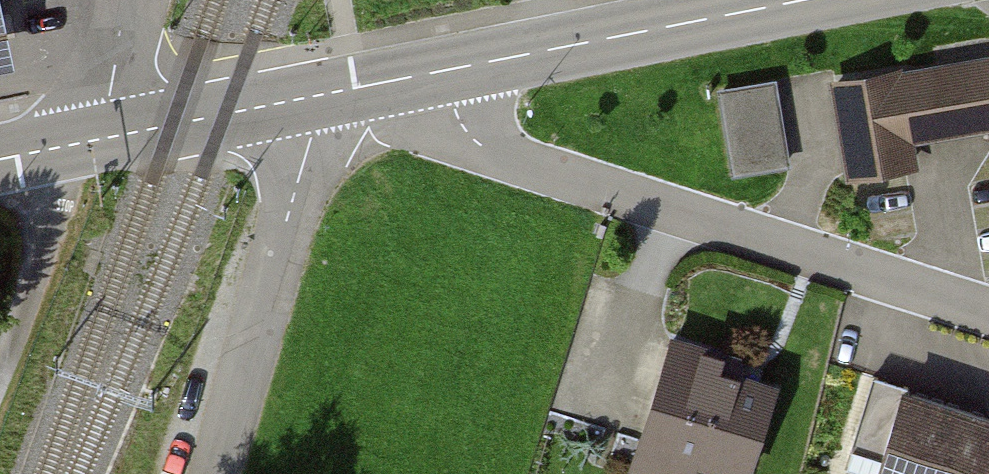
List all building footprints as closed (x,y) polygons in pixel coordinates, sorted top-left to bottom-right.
[(837,83),(851,183),(909,174),(906,151),(988,139),(988,61),(837,83)] [(772,83),(714,93),(731,184),(788,173),(772,83)] [(663,331),(637,415),(746,448),(771,363),(663,331)] [(864,463),(900,473),(983,473),(985,469),(988,471),(988,404),(893,373),(864,463)]
